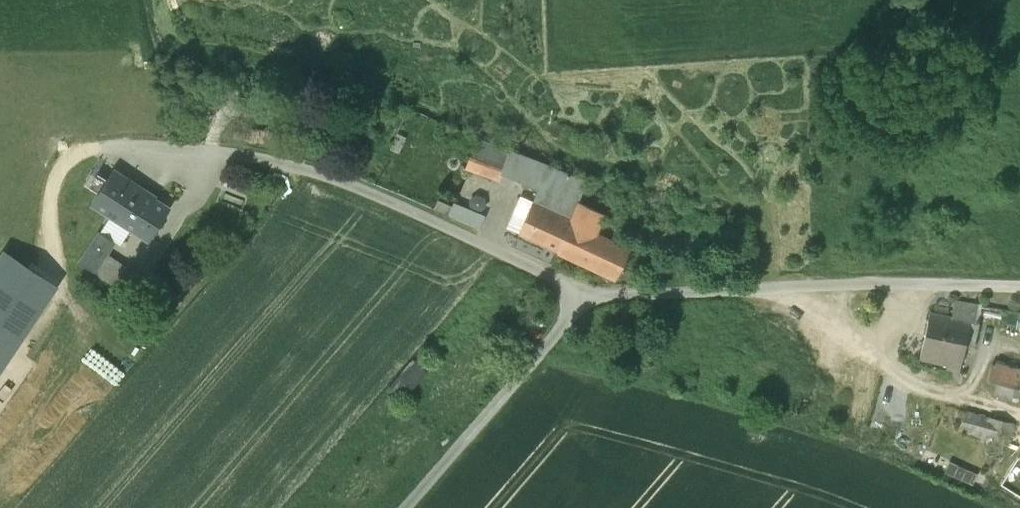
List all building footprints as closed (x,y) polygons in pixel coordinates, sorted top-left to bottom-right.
[(499,183),(502,175),(511,153),(446,128),(441,140),(472,153),(465,170),(499,183)] [(389,150),(399,155),(408,140),(397,135),(389,150)] [(588,184),(511,153),(502,175),(538,189),(578,206),(588,184)] [(91,206),(110,217),(131,184),(114,171),(91,206)] [(131,230),(148,241),(169,210),(144,195),(145,193),(131,184),(110,217),(131,230)] [(532,204),(571,221),(578,206),(538,189),(533,202),(532,204)] [(506,228),(519,233),(532,204),(533,202),(520,197),(506,228)] [(434,211),(448,217),(452,207),(438,201),(434,211)] [(448,217),(479,230),(485,217),(453,204),(452,207),(448,217)] [(518,236),(558,253),(568,229),(571,221),(532,204),(519,233),(518,236)] [(578,206),(571,221),(568,229),(593,239),(603,217),(578,206)] [(110,217),(100,233),(115,243),(124,242),(131,230),(110,217)] [(593,239),(568,229),(558,253),(613,277),(624,253),(593,239)] [(79,265),(94,274),(107,255),(115,243),(100,233),(79,265)] [(0,261),(0,375),(58,288),(5,253),(0,261)] [(123,266),(107,255),(94,274),(110,285),(123,266)] [(110,285),(121,292),(133,272),(123,266),(110,285)] [(146,281),(133,272),(121,292),(134,300),(146,281)] [(952,318),(977,324),(981,307),(955,302),(952,318)] [(947,372),(959,375),(967,342),(973,343),(977,324),(952,318),(930,314),(920,360),(949,366),(947,372)] [(412,359),(386,389),(401,402),(427,372),(412,359)] [(1019,390),(1019,389),(1019,373),(992,366),(988,382),(998,384),(1019,390)] [(1018,403),(1019,395),(1019,390),(998,384),(995,397),(1018,403)] [(959,430),(986,438),(990,420),(966,413),(959,430)] [(1014,425),(990,420),(986,438),(1011,435),(1014,425)] [(996,458),(986,474),(998,482),(1009,466),(996,458)] [(978,475),(949,462),(944,473),(973,486),(978,475)]
